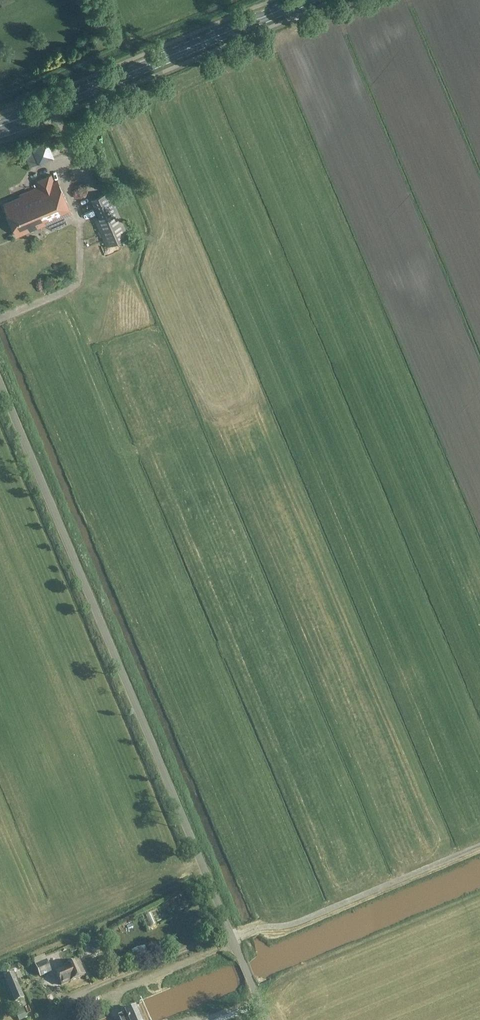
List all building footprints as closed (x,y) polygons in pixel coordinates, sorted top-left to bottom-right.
[(30,146),(37,163),(52,157),(45,140),(30,146)] [(3,204),(17,236),(71,212),(57,180),(54,182),(50,174),(35,181),(38,187),(20,195),(20,196),(3,204)] [(91,199),(99,217),(94,219),(106,246),(128,236),(108,191),(91,199)] [(91,941),(82,943),(85,953),(93,951),(91,941)] [(46,960),(34,965),(39,977),(51,972),(46,960)] [(70,981),(84,975),(77,960),(63,967),(64,968),(55,972),(61,985),(70,981)] [(23,997),(13,972),(4,976),(15,1001),(23,997)] [(118,1017),(119,1019),(139,1019),(137,1015),(134,1008),(125,1012),(125,1013),(117,1016),(118,1017)] [(27,1018),(24,1010),(15,1013),(18,1019),(21,1019),(27,1018)]
